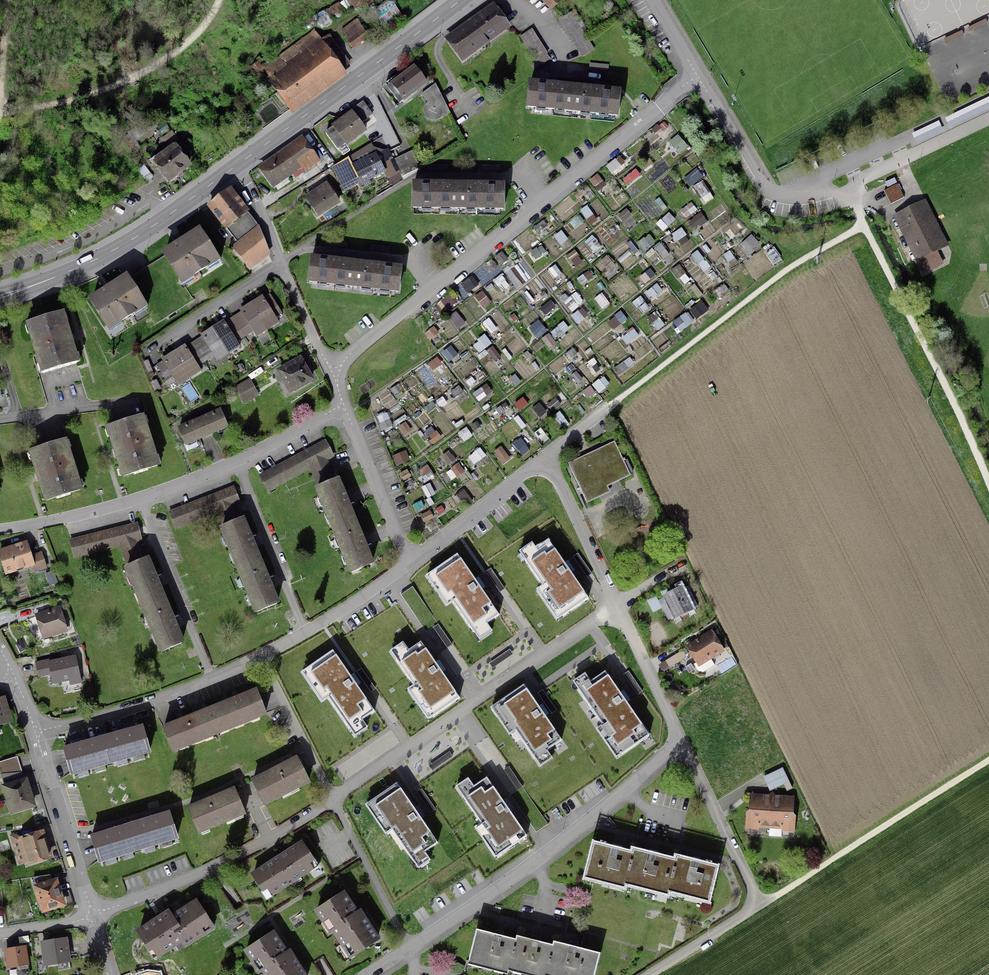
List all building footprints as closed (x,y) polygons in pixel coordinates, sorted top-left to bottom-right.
[(358,12),(372,3),(371,0),(351,0),(358,12)] [(491,10),(450,40),(463,58),(478,47),(482,53),(487,49),(485,46),(506,31),(491,10)] [(593,50),(570,14),(559,21),(582,57),(593,50)] [(363,31),(348,42),(352,49),(362,41),(363,42),(368,39),(363,31)] [(535,62),(546,55),(531,31),(520,38),(535,62)] [(348,65),(337,50),(327,37),(319,43),(313,35),(265,71),(293,108),(341,73),(340,72),(348,65)] [(549,60),(546,55),(535,62),(530,65),(533,70),(549,60)] [(396,77),(385,85),(399,104),(425,84),(414,69),(399,81),(396,77)] [(593,92),(574,90),(555,88),(552,87),(548,87),(548,88),(529,86),(527,108),(572,112),(617,117),(619,95),(600,93),(600,92),(596,92),(593,91),(593,92)] [(433,111),(446,117),(440,106),(428,90),(421,95),(433,111)] [(916,144),(988,109),(988,97),(911,134),(916,144)] [(337,151),(364,131),(359,124),(371,115),(362,103),(350,112),(349,111),(343,116),(345,120),(339,124),(325,134),(337,151)] [(129,135),(134,141),(143,134),(138,127),(129,135)] [(303,172),(318,162),(303,141),(263,170),(273,184),(299,166),(303,172)] [(156,163),(156,164),(168,181),(188,166),(173,147),(169,149),(168,148),(159,155),(160,157),(154,161),(156,163)] [(401,178),(419,169),(411,152),(393,161),(394,162),(386,166),(389,172),(397,168),(401,178)] [(384,173),(375,155),(352,167),(357,177),(360,176),(364,183),(384,173)] [(903,198),(896,185),(883,192),(890,205),(903,198)] [(326,186),(313,194),(315,196),(307,201),(316,216),(338,203),(326,186)] [(412,208),(457,209),(502,210),(503,188),(484,188),(484,187),(480,187),(476,187),(476,188),(458,187),(439,187),(439,186),(435,186),(432,186),(432,187),(413,187),(412,208)] [(208,208),(238,245),(233,249),(248,269),(268,253),(256,225),(229,191),(208,208)] [(946,247),(924,203),(896,217),(918,261),(936,251),(946,247)] [(164,256),(165,256),(145,269),(174,313),(193,301),(181,282),(191,276),(192,276),(205,268),(205,267),(215,261),(198,234),(164,256)] [(374,268),(355,266),(336,263),(337,263),(334,262),(330,262),(329,263),(310,260),(308,282),(353,287),(398,292),(400,271),(381,269),(381,268),(377,267),(374,267),(374,268)] [(154,326),(174,313),(145,269),(126,281),(125,280),(91,302),(108,328),(118,322),(119,323),(132,314),(132,313),(142,307),(154,326)] [(217,362),(228,355),(226,352),(237,345),(235,342),(244,337),(240,331),(249,326),(256,338),(267,331),(278,324),(274,318),(280,314),(269,295),(262,299),(260,300),(251,306),(243,311),(240,312),(240,313),(232,318),(224,324),(223,323),(221,325),(212,330),(204,335),(201,337),(202,338),(193,343),(185,348),(184,348),(182,349),(173,354),(165,360),(162,361),(163,362),(156,366),(168,385),(174,381),(178,386),(189,380),(200,373),(197,367),(205,362),(213,356),(217,362)] [(42,374),(76,364),(70,343),(68,343),(67,340),(66,338),(68,337),(62,316),(28,326),(42,374)] [(311,381),(299,361),(278,372),(290,393),(311,381)] [(242,402),(256,394),(249,381),(235,389),(242,402)] [(197,440),(205,436),(216,432),(219,438),(229,434),(219,412),(213,415),(212,412),(208,414),(205,415),(205,418),(199,421),(192,423),(191,421),(189,422),(184,424),(184,427),(178,430),(187,450),(199,445),(197,440)] [(157,466),(141,418),(107,429),(114,450),(116,450),(117,452),(118,455),(116,456),(123,477),(157,466)] [(79,491),(64,442),(30,453),(37,475),(39,474),(40,477),(40,479),(39,480),(45,501),(79,491)] [(301,454),(277,467),(262,476),(259,477),(267,491),(285,482),(311,468),(325,461),(332,457),(325,442),(301,454)] [(606,484),(628,474),(623,462),(624,461),(624,459),(622,460),(614,443),(568,464),(585,501),(609,491),(606,484)] [(319,489),(334,483),(325,461),(311,468),(319,489)] [(361,541),(354,523),(347,506),(346,502),(345,499),(344,499),(337,481),(334,483),(319,489),(316,490),(334,532),(351,573),(371,565),(364,547),(363,543),(362,540),(361,541)] [(174,529),(217,512),(232,506),(239,503),(233,488),(168,514),(174,529)] [(217,512),(224,528),(239,522),(232,506),(217,512)] [(268,583),(267,580),(266,580),(259,563),(251,545),(252,545),(251,542),(250,538),(249,539),(241,521),(239,522),(224,528),(221,529),(238,571),(256,613),(276,604),(269,586),(268,583)] [(69,542),(73,557),(120,546),(135,542),(141,541),(137,525),(69,542)] [(129,568),(143,562),(135,542),(120,546),(129,568)] [(532,545),(519,553),(543,588),(537,592),(557,621),(589,600),(550,544),(538,553),(532,545)] [(8,549),(8,551),(0,553),(0,558),(5,573),(32,564),(35,572),(46,569),(41,554),(30,558),(26,545),(16,548),(15,547),(8,549)] [(457,556),(425,578),(446,609),(454,604),(480,642),(492,634),(486,625),(499,616),(457,556)] [(171,619),(164,602),(156,585),(157,584),(156,581),(154,578),(146,561),(143,562),(129,568),(126,569),(143,611),(161,652),(181,644),(173,626),(174,626),(173,622),(172,619),(171,619)] [(680,590),(680,589),(664,597),(674,619),(691,611),(680,590)] [(42,638),(65,630),(59,610),(36,617),(42,638)] [(711,634),(687,648),(697,663),(705,658),(709,658),(721,651),(711,634)] [(403,645),(390,653),(414,687),(407,692),(428,722),(459,700),(421,645),(409,653),(403,645)] [(681,661),(686,658),(682,652),(677,654),(681,661)] [(333,653),(302,675),(322,705),(329,700),(355,739),(368,730),(362,722),(374,713),(333,653)] [(48,661),(35,664),(37,673),(49,670),(52,683),(79,678),(74,658),(49,664),(48,661)] [(605,671),(578,691),(622,753),(649,734),(605,671)] [(523,686),(497,704),(535,758),(562,740),(523,686)] [(172,752),(202,739),(234,727),(265,714),(256,692),(240,698),(225,705),(209,711),(194,717),(178,723),(163,729),(172,752)] [(64,751),(70,774),(109,763),(148,752),(142,729),(122,734),(103,740),(83,745),(64,751)] [(0,775),(21,773),(16,757),(0,762),(0,775)] [(263,805),(308,782),(296,759),(252,782),(263,805)] [(782,769),(765,777),(771,790),(783,784),(787,791),(791,789),(782,769)] [(25,781),(24,782),(21,773),(0,775),(11,812),(32,806),(25,781)] [(486,778),(461,796),(502,853),(527,836),(486,778)] [(397,783),(372,799),(413,860),(437,844),(397,783)] [(244,814),(234,790),(188,809),(197,833),(244,814)] [(773,802),(771,804),(769,802),(767,800),(768,798),(751,797),(750,812),(748,815),(747,828),(758,828),(758,826),(769,827),(781,827),(781,830),(792,830),(793,818),(790,815),(791,800),(775,799),(775,801),(773,802)] [(98,861),(137,849),(176,838),(169,815),(149,821),(130,827),(110,833),(91,839),(98,861)] [(22,840),(14,836),(10,837),(16,856),(23,854),(25,863),(28,862),(28,863),(48,857),(41,834),(22,840)] [(311,860),(300,844),(253,875),(263,892),(266,890),(270,895),(288,883),(289,884),(290,883),(290,882),(309,869),(311,871),(318,866),(313,859),(311,860)] [(668,892),(669,889),(708,899),(716,868),(696,863),(676,858),(676,862),(654,856),(633,851),(632,854),(612,850),(593,845),(585,875),(625,885),(625,882),(668,892)] [(62,905),(55,882),(51,883),(49,876),(32,879),(43,911),(62,905)] [(377,940),(363,919),(360,920),(343,894),(316,912),(323,922),(326,920),(343,947),(346,945),(353,956),(377,940)] [(171,919),(167,914),(138,932),(149,949),(152,947),(158,956),(181,941),(184,946),(204,933),(202,930),(209,925),(195,903),(171,919)] [(546,973),(552,974),(594,974),(599,954),(576,949),(553,943),(553,946),(534,942),(516,938),(516,941),(496,936),(476,931),(468,962),(508,971),(509,968),(537,974),(545,974),(546,973)] [(292,958),(289,960),(272,934),(245,951),(252,962),(256,960),(265,974),(303,974),(292,958)] [(44,965),(68,961),(65,940),(41,944),(44,965)] [(24,947),(5,950),(8,968),(17,967),(18,974),(28,974),(24,947)]
